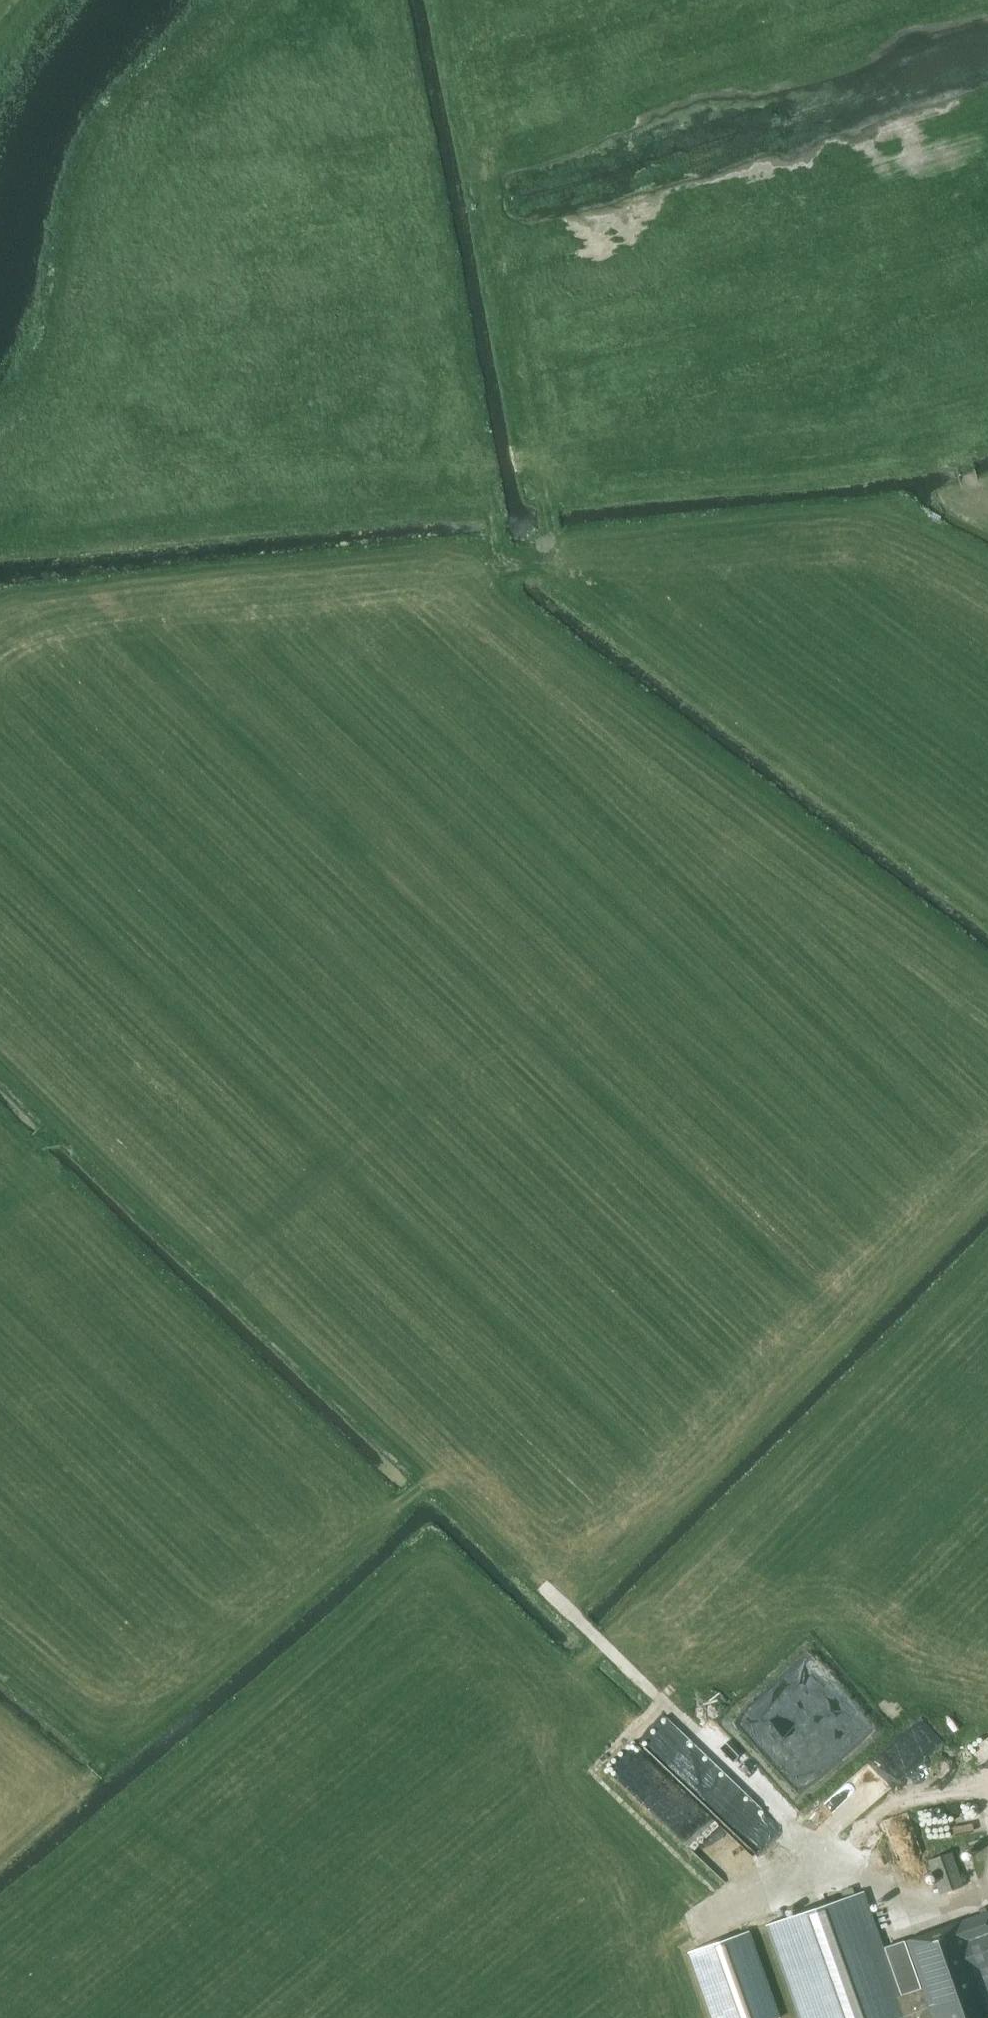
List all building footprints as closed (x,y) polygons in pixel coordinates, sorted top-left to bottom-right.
[(892,1766),(900,1776),(945,1738),(928,1718),(897,1744),(905,1754),(892,1766)] [(887,1818),(895,1836),(916,1827),(909,1809),(887,1818)] [(939,1894),(963,1886),(951,1851),(927,1860),(939,1894)] [(862,1891),(766,1924),(800,2017),(987,2017),(987,1996),(978,1969),(987,1965),(987,1910),(883,1949),(862,1891)] [(747,1931),(688,1951),(712,2017),(776,2017),(778,2017),(747,1931)]
